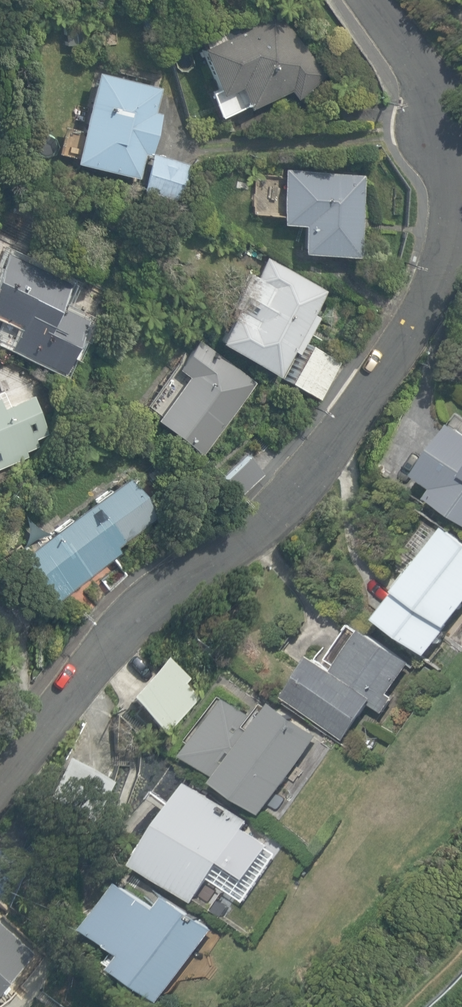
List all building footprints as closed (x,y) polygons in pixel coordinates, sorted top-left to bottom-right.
[(234,86),(245,108),(286,89),(292,101),(326,75),(269,4),(243,28),(236,31),(233,24),(197,41),(199,46),(195,48),(216,94),(234,86)] [(61,15),(64,47),(85,45),(82,12),(61,15)] [(139,186),(178,196),(194,167),(150,156),(161,114),(153,112),(159,89),(93,72),(70,162),(136,179),(142,157),(146,158),(139,186)] [(300,251),(357,256),(364,176),(284,169),(279,223),(302,225),(300,251)] [(62,372),(88,321),(58,306),(68,285),(4,253),(0,262),(0,316),(15,323),(5,344),(22,352),(62,372)] [(216,344),(276,377),(290,351),(298,356),(320,316),(312,312),(324,290),(264,257),(216,344)] [(153,419),(200,454),(210,442),(254,382),(195,339),(174,367),(185,375),(153,419)] [(287,382),(317,399),(337,361),(307,345),(287,382)] [(25,456),(24,453),(37,448),(33,438),(47,432),(32,393),(1,405),(0,404),(0,466),(25,456)] [(461,521),(461,429),(455,424),(418,474),(437,489),(430,498),(461,521)] [(32,576),(54,600),(119,551),(115,545),(154,516),(141,494),(123,475),(19,554),(32,576)] [(430,655),(451,626),(451,625),(461,610),(461,536),(449,527),(402,589),(380,618),(430,655)] [(286,696),(347,740),(373,704),(384,713),(395,697),(390,694),(413,663),(366,629),(336,669),(316,655),(286,696)] [(162,734),(199,692),(162,659),(130,694),(133,696),(127,702),(162,734)] [(421,675),(433,683),(439,674),(426,666),(421,675)] [(218,777),(264,811),(321,734),(275,700),(218,777)] [(44,801),(94,825),(115,783),(65,759),(44,801)] [(138,861),(195,901),(221,864),(234,873),(254,843),(241,834),(251,819),(194,780),(138,861)] [(4,899),(28,863),(0,844),(0,896),(4,899)] [(119,965),(158,993),(172,974),(166,970),(183,947),(196,956),(216,927),(170,894),(160,907),(124,880),(91,926),(129,953),(119,965)] [(31,956),(0,929),(0,992),(31,956)]
